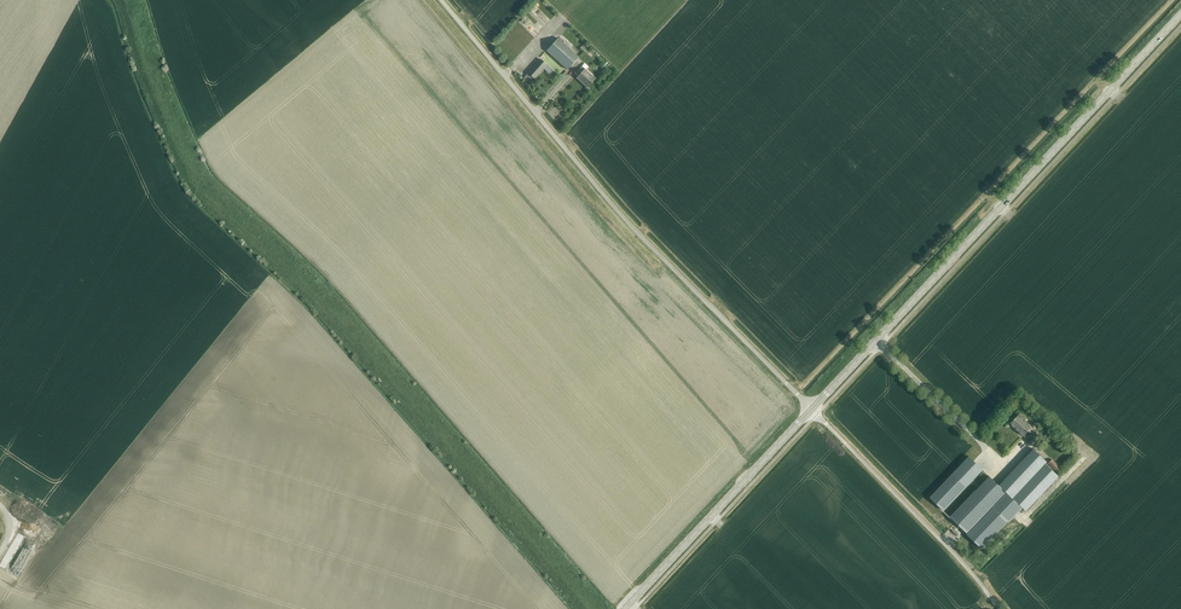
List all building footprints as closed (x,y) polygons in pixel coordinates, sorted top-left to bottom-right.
[(567,70),(578,57),(557,38),(545,51),(567,70)] [(549,75),(552,71),(540,60),(525,76),(531,82),(542,69),(549,75)] [(586,88),(595,79),(581,67),(576,73),(578,75),(575,78),(586,88)] [(555,105),(548,112),(555,119),(562,112),(555,105)] [(1032,434),(1035,430),(1018,415),(1010,424),(1023,436),(1028,431),(1032,434)] [(1033,449),(998,485),(1022,508),(1026,511),(1058,477),(1045,464),(1047,462),(1033,449)] [(1058,473),(1062,469),(1052,459),(1048,463),(1058,473)] [(970,483),(956,470),(930,498),(944,511),(970,483)] [(1022,508),(998,485),(989,477),(950,518),(982,548),(1008,522),(1008,523),(1022,508)] [(12,573),(10,576),(16,579),(23,563),(21,562),(18,566),(16,565),(12,573)]
